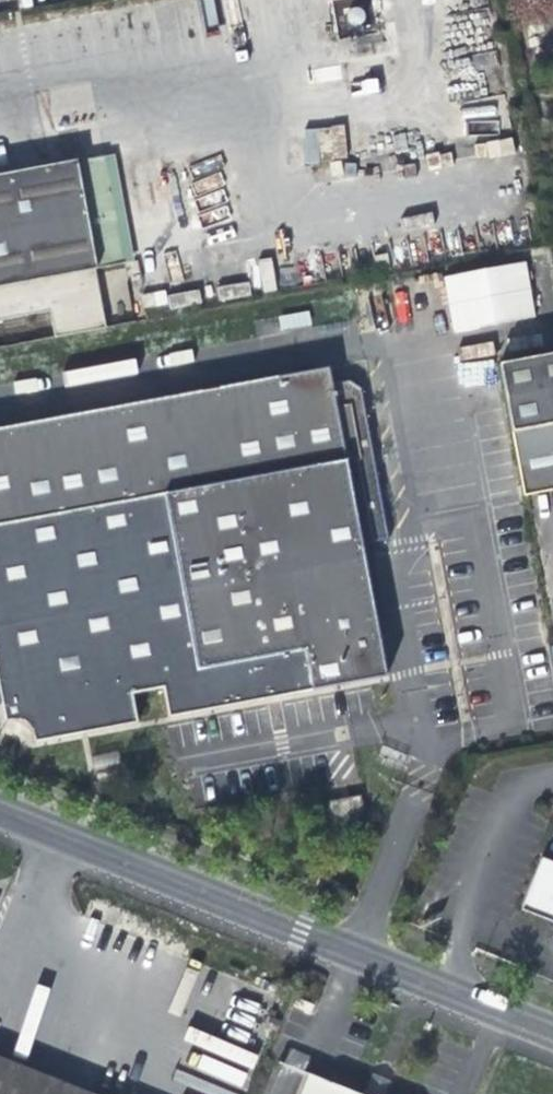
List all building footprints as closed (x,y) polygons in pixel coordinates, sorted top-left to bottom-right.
[(364,25),(363,7),(340,8),(341,26),(364,25)] [(302,128),(305,161),(346,159),(344,126),(302,128)] [(127,262),(107,155),(0,175),(0,287),(99,267),(127,262)] [(443,275),(453,332),(536,317),(526,260),(443,275)] [(0,287),(0,320),(53,310),(59,338),(111,328),(99,267),(0,287)] [(538,358),(502,365),(526,495),(552,490),(552,356),(538,358)] [(460,384),(492,382),(491,361),(459,363),(460,384)] [(31,700),(5,705),(9,726),(20,724),(21,725),(23,725),(26,726),(27,727),(28,727),(33,731),(36,735),(37,737),(38,738),(39,742),(39,744),(40,745),(143,726),(138,697),(168,691),(173,720),(394,677),(368,546),(396,541),(367,389),(354,382),(338,385),(335,368),(0,432),(0,536),(31,700)] [(334,805),(338,830),(371,824),(366,798),(334,805)] [(550,858),(528,909),(552,919),(552,859),(550,858)] [(301,999),(298,1008),(308,1012),(315,1016),(318,1006),(301,999)] [(0,1057),(0,1093),(92,1093),(0,1057)] [(305,1093),(357,1093),(313,1076),(305,1093)]
